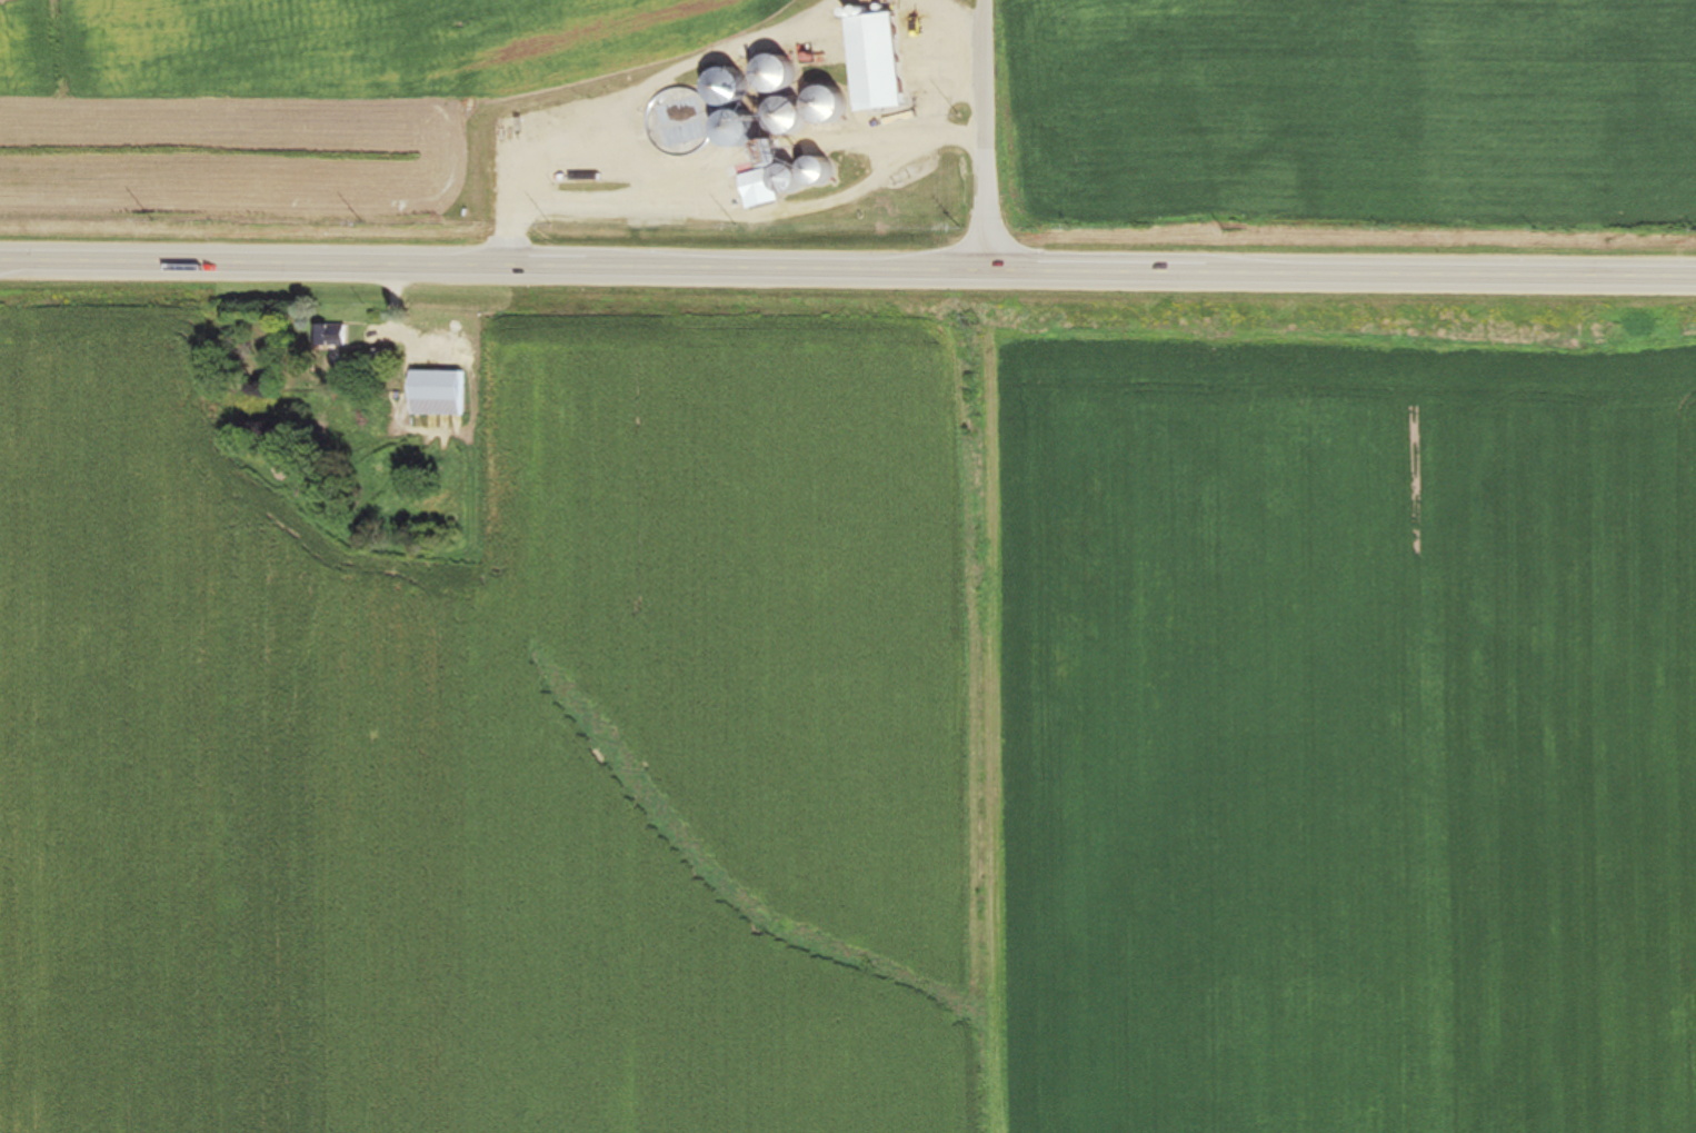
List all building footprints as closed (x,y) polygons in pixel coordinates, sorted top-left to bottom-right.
[(853,118),(900,113),(891,13),(844,17),(853,118)] [(750,85),(773,95),(787,64),(764,54),(750,85)] [(738,114),(738,105),(738,104),(735,73),(723,70),(711,71),(705,96),(706,104),(717,106),(711,133),(712,144),(730,148),(751,146),(752,146),(754,168),(774,166),(777,153),(786,152),(786,146),(753,140),(756,121),(756,117),(738,114)] [(805,119),(830,124),(836,90),(811,85),(805,119)] [(798,126),(792,98),(773,101),(779,130),(798,126)] [(565,134),(562,104),(554,105),(556,134),(565,134)] [(825,177),(816,155),(800,161),(808,183),(825,177)] [(777,203),(775,191),(794,188),(790,167),(738,176),(743,209),(777,203)] [(344,326),(315,325),(315,348),(344,349),(344,326)] [(463,417),(463,372),(408,372),(408,417),(463,417)]
